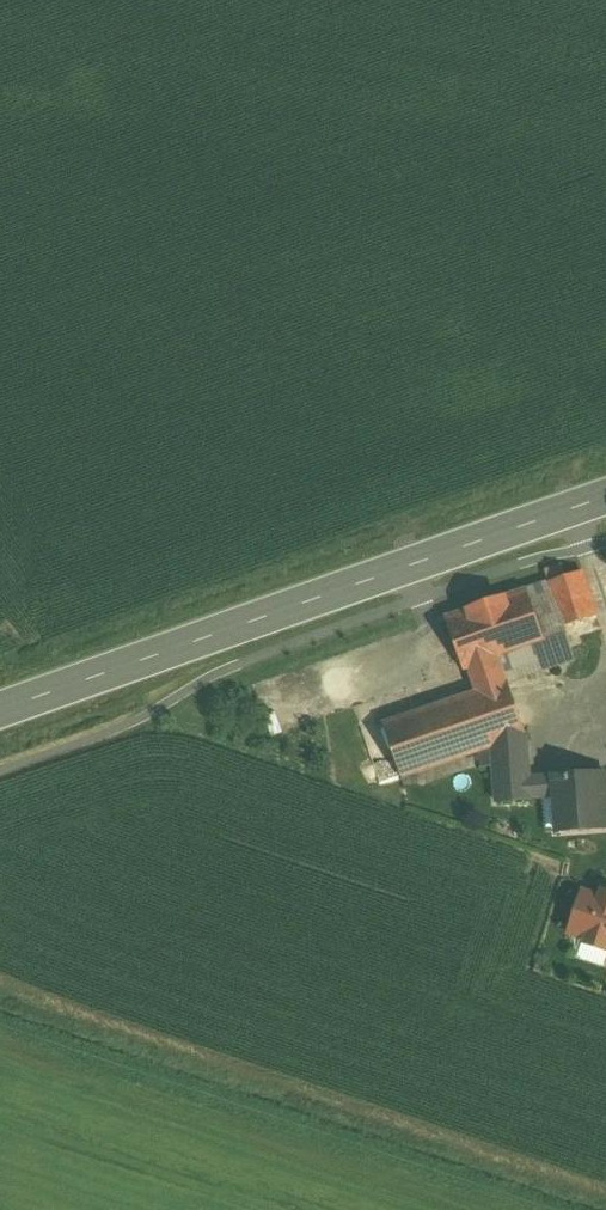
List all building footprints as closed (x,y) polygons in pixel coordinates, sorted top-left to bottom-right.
[(526,591),(445,620),(463,671),(468,670),(475,692),(382,724),(401,778),(492,747),(525,736),(507,683),(574,660),(564,628),(596,617),(582,572),(548,583),(547,583),(526,590),(526,591)] [(528,779),(528,775),(525,736),(492,747),(496,803),(530,801),(530,799),(560,797),(563,831),(557,831),(557,833),(605,830),(605,799),(604,773),(528,779)] [(605,888),(605,894),(584,890),(575,943),(605,948),(605,888)]
